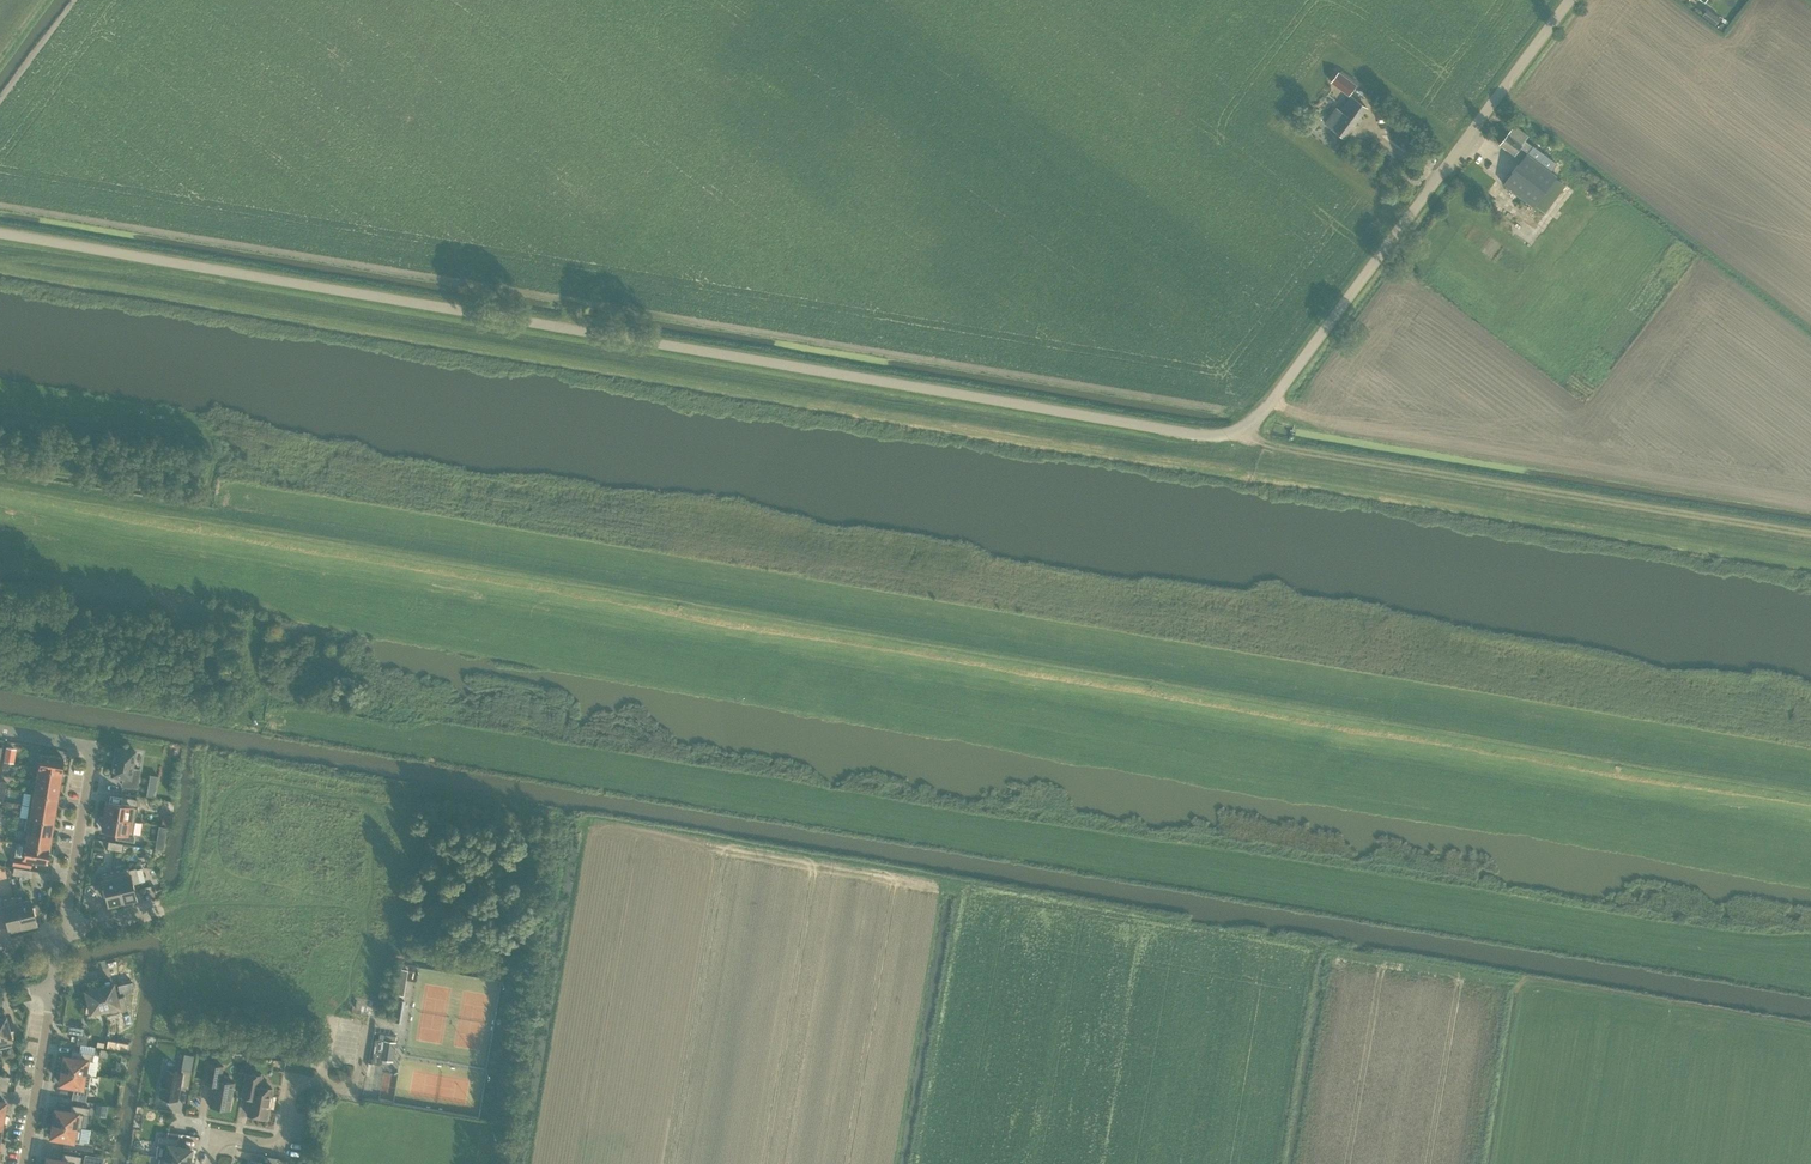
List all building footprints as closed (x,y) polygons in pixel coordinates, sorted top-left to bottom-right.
[(1693,2),(1705,11),(1710,4),(1703,0),(1695,0),(1693,2)] [(1722,18),(1708,8),(1703,15),(1716,25),(1722,18)] [(1350,96),(1357,86),(1339,72),(1331,82),(1350,96)] [(1341,110),(1357,122),(1368,108),(1351,96),(1341,110)] [(1337,108),(1326,123),(1330,125),(1346,137),(1357,122),(1341,110),(1337,108)] [(1558,176),(1559,176),(1569,162),(1538,140),(1534,145),(1525,140),(1529,135),(1515,125),(1500,144),(1515,156),(1521,147),(1528,152),(1504,184),(1535,207),(1536,205),(1546,213),(1567,185),(1557,178),(1558,176)] [(1357,147),(1367,148),(1367,139),(1357,138),(1357,147)] [(14,748),(7,747),(5,761),(12,762),(14,748)] [(133,768),(136,751),(117,748),(112,776),(124,778),(123,785),(137,787),(140,769),(133,768)] [(61,771),(63,757),(38,753),(36,767),(40,768),(61,771)] [(276,762),(274,774),(282,775),(284,763),(276,762)] [(59,784),(61,771),(40,768),(38,780),(59,784)] [(57,796),(59,784),(38,780),(36,793),(57,796)] [(57,796),(36,793),(32,792),(30,804),(55,808),(57,796)] [(136,807),(137,799),(123,797),(122,804),(108,802),(106,815),(136,820),(138,807),(136,807)] [(53,820),(55,808),(30,804),(28,816),(53,820)] [(171,815),(164,814),(162,825),(169,826),(171,815)] [(134,834),(136,820),(106,815),(103,829),(117,832),(116,839),(135,842),(136,834),(134,834)] [(51,834),(53,820),(28,816),(26,830),(51,834)] [(159,834),(167,836),(169,827),(160,826),(159,834)] [(51,834),(26,830),(23,843),(49,848),(51,834)] [(122,851),(123,844),(109,841),(108,848),(122,851)] [(49,848),(23,843),(18,842),(14,864),(31,867),(32,859),(46,861),(49,848)] [(123,860),(124,854),(111,850),(109,857),(123,860)] [(33,871),(15,867),(14,874),(32,877),(33,871)] [(136,868),(129,870),(129,868),(116,871),(123,901),(136,898),(133,884),(140,882),(136,868)] [(109,904),(123,901),(116,871),(102,874),(105,888),(102,889),(104,897),(107,897),(109,904)] [(18,902),(16,896),(3,899),(2,897),(0,897),(0,917),(6,916),(10,930),(23,926),(18,902)] [(35,907),(33,908),(31,899),(18,902),(23,926),(26,926),(26,929),(34,927),(33,924),(37,923),(35,915),(37,914),(35,907)] [(200,937),(196,961),(208,963),(212,939),(200,937)] [(212,939),(208,963),(220,965),(224,942),(212,940),(213,939),(212,939)] [(224,942),(220,965),(232,968),(236,944),(235,943),(235,944),(224,942)] [(236,944),(232,968),(244,970),(248,946),(237,944),(236,944)] [(248,946),(244,970),(256,972),(260,948),(259,948),(248,946)] [(260,948),(256,972),(268,974),(272,949),(271,950),(261,948),(260,948)] [(272,949),(268,974),(280,976),(284,951),(272,949)] [(401,968),(397,994),(404,995),(407,976),(408,969),(401,968)] [(120,984),(121,991),(135,988),(134,981),(120,984)] [(97,985),(89,987),(90,989),(86,990),(90,1005),(87,1006),(87,1013),(105,1008),(107,1015),(127,1010),(124,996),(117,998),(114,984),(97,988),(97,985)] [(485,1036),(489,1000),(461,997),(458,1025),(460,1026),(459,1030),(464,1030),(464,1037),(471,1038),(472,1032),(480,1033),(480,1035),(485,1036)] [(370,1020),(373,1007),(358,1004),(356,1017),(370,1020)] [(15,1030),(10,1032),(6,1017),(0,1018),(0,1048),(13,1045),(11,1039),(14,1038),(15,1030)] [(84,1028),(70,1025),(69,1032),(83,1034),(84,1028)] [(376,1038),(372,1062),(381,1064),(382,1059),(393,1061),(397,1036),(380,1033),(379,1038),(376,1038)] [(72,1035),(71,1043),(85,1044),(86,1037),(72,1035)] [(130,1043),(109,1040),(108,1047),(129,1051),(130,1043)] [(457,1044),(457,1055),(471,1054),(471,1044),(457,1044)] [(101,1049),(100,1056),(107,1057),(108,1050),(101,1049)] [(65,1056),(63,1070),(88,1074),(90,1061),(93,1061),(95,1054),(80,1051),(73,1050),(72,1057),(65,1056)] [(230,1109),(235,1083),(221,1081),(223,1066),(208,1064),(205,1082),(214,1084),(210,1105),(230,1109)] [(162,1077),(160,1090),(161,1091),(160,1096),(178,1099),(180,1086),(189,1088),(192,1071),(182,1069),(182,1073),(165,1070),(164,1077),(162,1077)] [(91,1074),(88,1074),(63,1070),(60,1084),(75,1086),(73,1093),(88,1095),(91,1074)] [(365,1093),(377,1096),(382,1073),(370,1070),(365,1093)] [(248,1115),(268,1118),(273,1089),(260,1086),(262,1076),(246,1073),(242,1096),(251,1098),(248,1115)] [(2,1075),(0,1077),(0,1090),(8,1091),(10,1076),(2,1075)] [(413,1075),(409,1102),(466,1110),(470,1083),(413,1075)] [(89,1115),(90,1108),(71,1104),(70,1112),(56,1109),(54,1123),(82,1128),(84,1115),(89,1115)] [(54,1123),(52,1137),(66,1139),(64,1146),(93,1151),(94,1143),(80,1141),(82,1128),(54,1123)] [(161,1158),(189,1163),(192,1149),(177,1146),(179,1139),(160,1136),(158,1144),(164,1145),(162,1157),(161,1158)] [(81,1163),(82,1156),(63,1153),(63,1158),(48,1156),(47,1163),(76,1163),(81,1163)] [(84,1162),(93,1163),(103,1163),(104,1157),(86,1153),(84,1162)] [(280,1158),(264,1155),(263,1162),(251,1160),(251,1163),(250,1163),(249,1163),(279,1163),(280,1158)]
